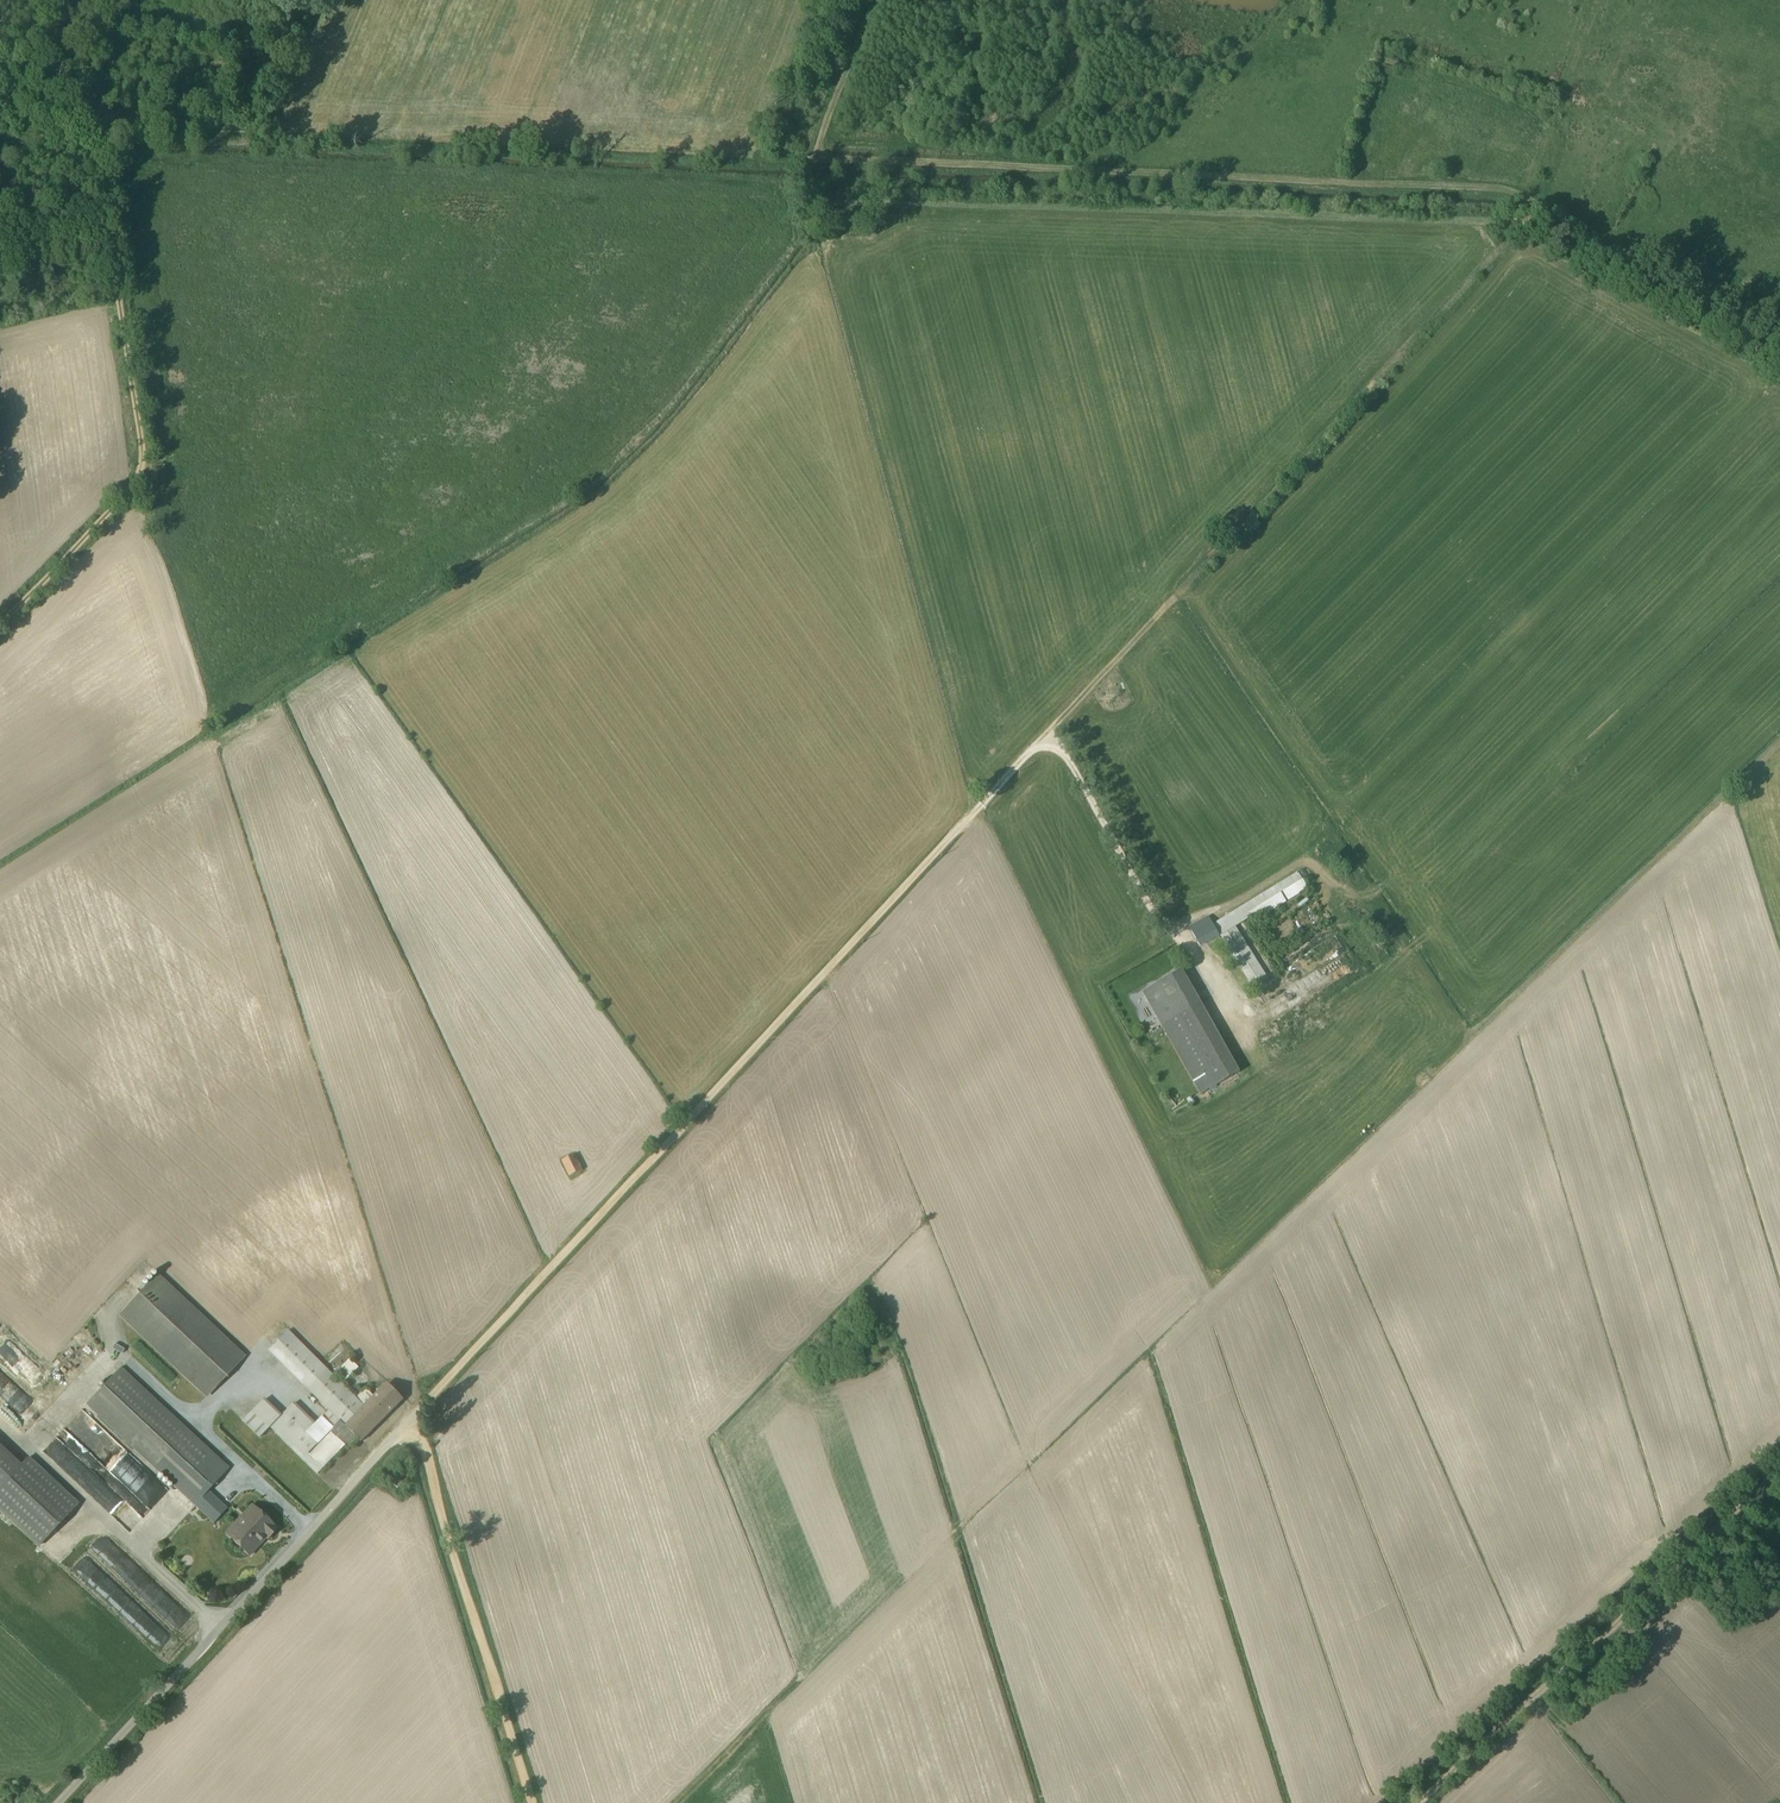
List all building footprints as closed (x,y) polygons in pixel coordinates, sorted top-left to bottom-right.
[(1397,64),(1386,60),(1384,66),(1395,70),(1397,64)] [(1205,919),(1190,928),(1200,946),(1220,935),(1252,990),(1267,981),(1239,933),(1246,930),(1241,922),(1250,917),(1247,913),(1302,881),(1301,879),(1306,876),(1303,871),(1209,926),(1205,919)] [(1303,930),(1315,924),(1308,911),(1296,916),(1303,930)] [(1345,955),(1337,938),(1291,959),(1299,976),(1345,955)] [(1182,970),(1142,992),(1198,1096),(1239,1074),(1182,970)] [(574,1163),(564,1167),(569,1181),(580,1177),(574,1163)] [(155,1279),(121,1319),(208,1394),(242,1354),(155,1279)] [(270,1357),(333,1416),(354,1437),(362,1444),(399,1404),(383,1389),(374,1399),(368,1393),(358,1404),(342,1388),(358,1372),(350,1363),(334,1379),(290,1336),(270,1357)] [(83,1408),(212,1526),(230,1506),(212,1489),(233,1467),(229,1463),(122,1365),(83,1408)] [(12,1379),(0,1367),(0,1391),(12,1379)] [(319,1473),(354,1437),(333,1416),(321,1429),(298,1407),(284,1422),(266,1405),(247,1425),(247,1426),(247,1427),(258,1437),(249,1447),(259,1456),(267,1448),(261,1443),(274,1430),(319,1473)] [(73,1447),(77,1457),(73,1458),(72,1462),(66,1464),(63,1468),(72,1475),(83,1472),(89,1474),(90,1469),(96,1468),(98,1472),(105,1474),(102,1480),(113,1485),(126,1481),(124,1479),(127,1470),(115,1474),(112,1464),(109,1456),(105,1454),(109,1450),(106,1451),(114,1440),(75,1408),(71,1407),(60,1420),(63,1429),(59,1434),(61,1442),(73,1447)] [(59,1441),(47,1451),(58,1464),(70,1454),(59,1441)] [(42,1548),(80,1506),(28,1459),(22,1466),(0,1446),(0,1511),(42,1548)] [(145,1470),(127,1487),(141,1502),(136,1507),(144,1514),(167,1493),(145,1470)] [(250,1508),(224,1536),(251,1560),(276,1532),(250,1508)]
